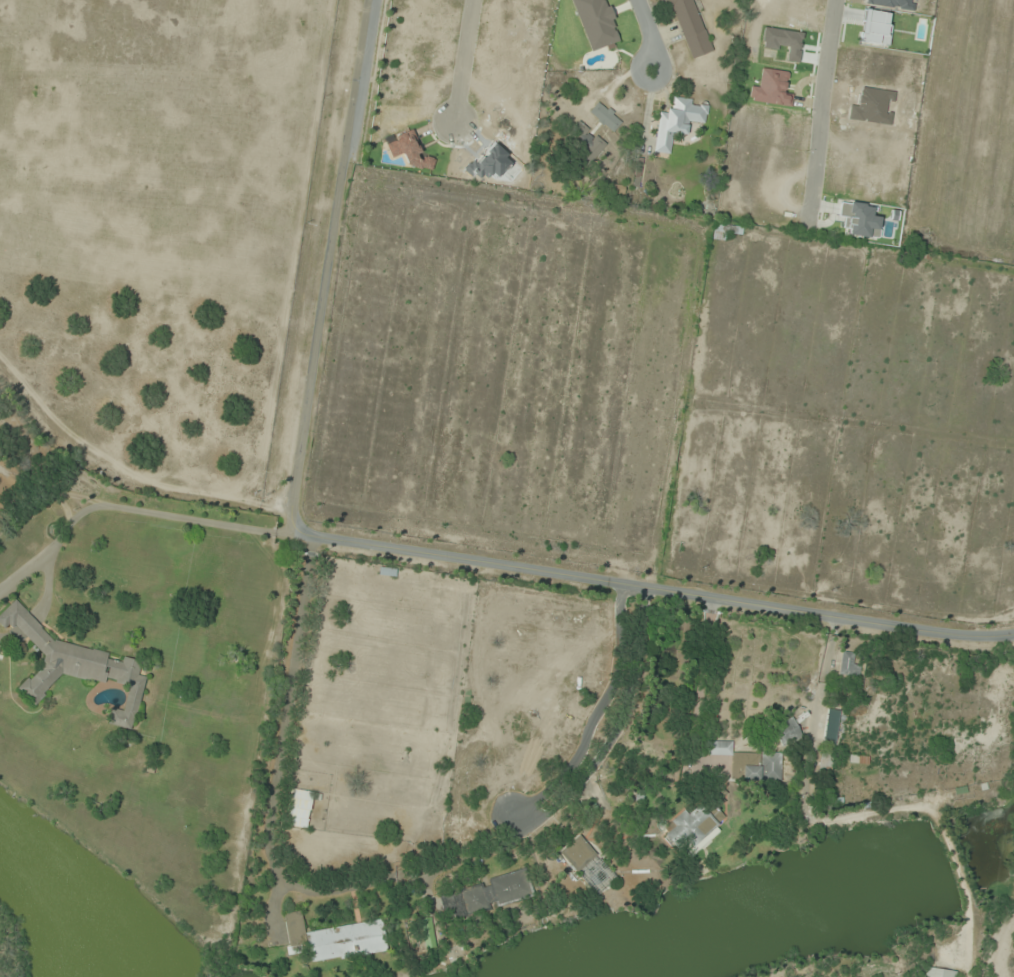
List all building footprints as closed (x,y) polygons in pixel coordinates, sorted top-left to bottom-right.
[(695,0),(668,0),(690,59),(713,50),(695,0)] [(705,124),(707,105),(692,103),(693,99),(673,97),(671,111),(658,110),(653,154),(670,155),(672,133),(685,135),(687,121),(705,124)] [(609,131),(618,119),(597,103),(588,114),(609,131)] [(568,140),(585,147),(592,129),(575,122),(568,140)] [(725,240),(725,233),(741,235),(741,227),(714,224),(712,239),(725,240)] [(128,689),(122,711),(112,708),(108,721),(112,725),(132,730),(146,676),(138,674),(141,662),(123,657),(119,661),(113,659),(108,654),(55,640),(14,600),(0,614),(0,624),(17,628),(44,655),(41,666),(19,689),(19,690),(33,704),(65,672),(128,689)] [(850,663),(852,654),(842,651),(837,674),(856,678),(859,665),(850,663)] [(837,716),(825,715),(819,774),(832,775),(837,716)] [(771,733),(780,746),(799,732),(790,719),(771,733)] [(730,755),(730,741),(706,741),(706,755),(730,755)] [(743,780),(780,780),(780,753),(759,754),(759,767),(743,767),(743,780)] [(306,829),(313,793),(290,789),(284,825),(306,829)] [(684,810),(660,831),(681,855),(723,818),(706,798),(688,814),(684,810)] [(441,842),(475,842),(475,810),(441,810),(441,842)] [(558,851),(592,896),(615,879),(580,834),(558,851)] [(437,895),(443,916),(452,913),(454,919),(532,896),(525,869),(437,895)] [(308,963),(386,952),(381,921),(304,932),(308,963)] [(954,971),(923,967),(922,976),(954,976),(954,971)]
